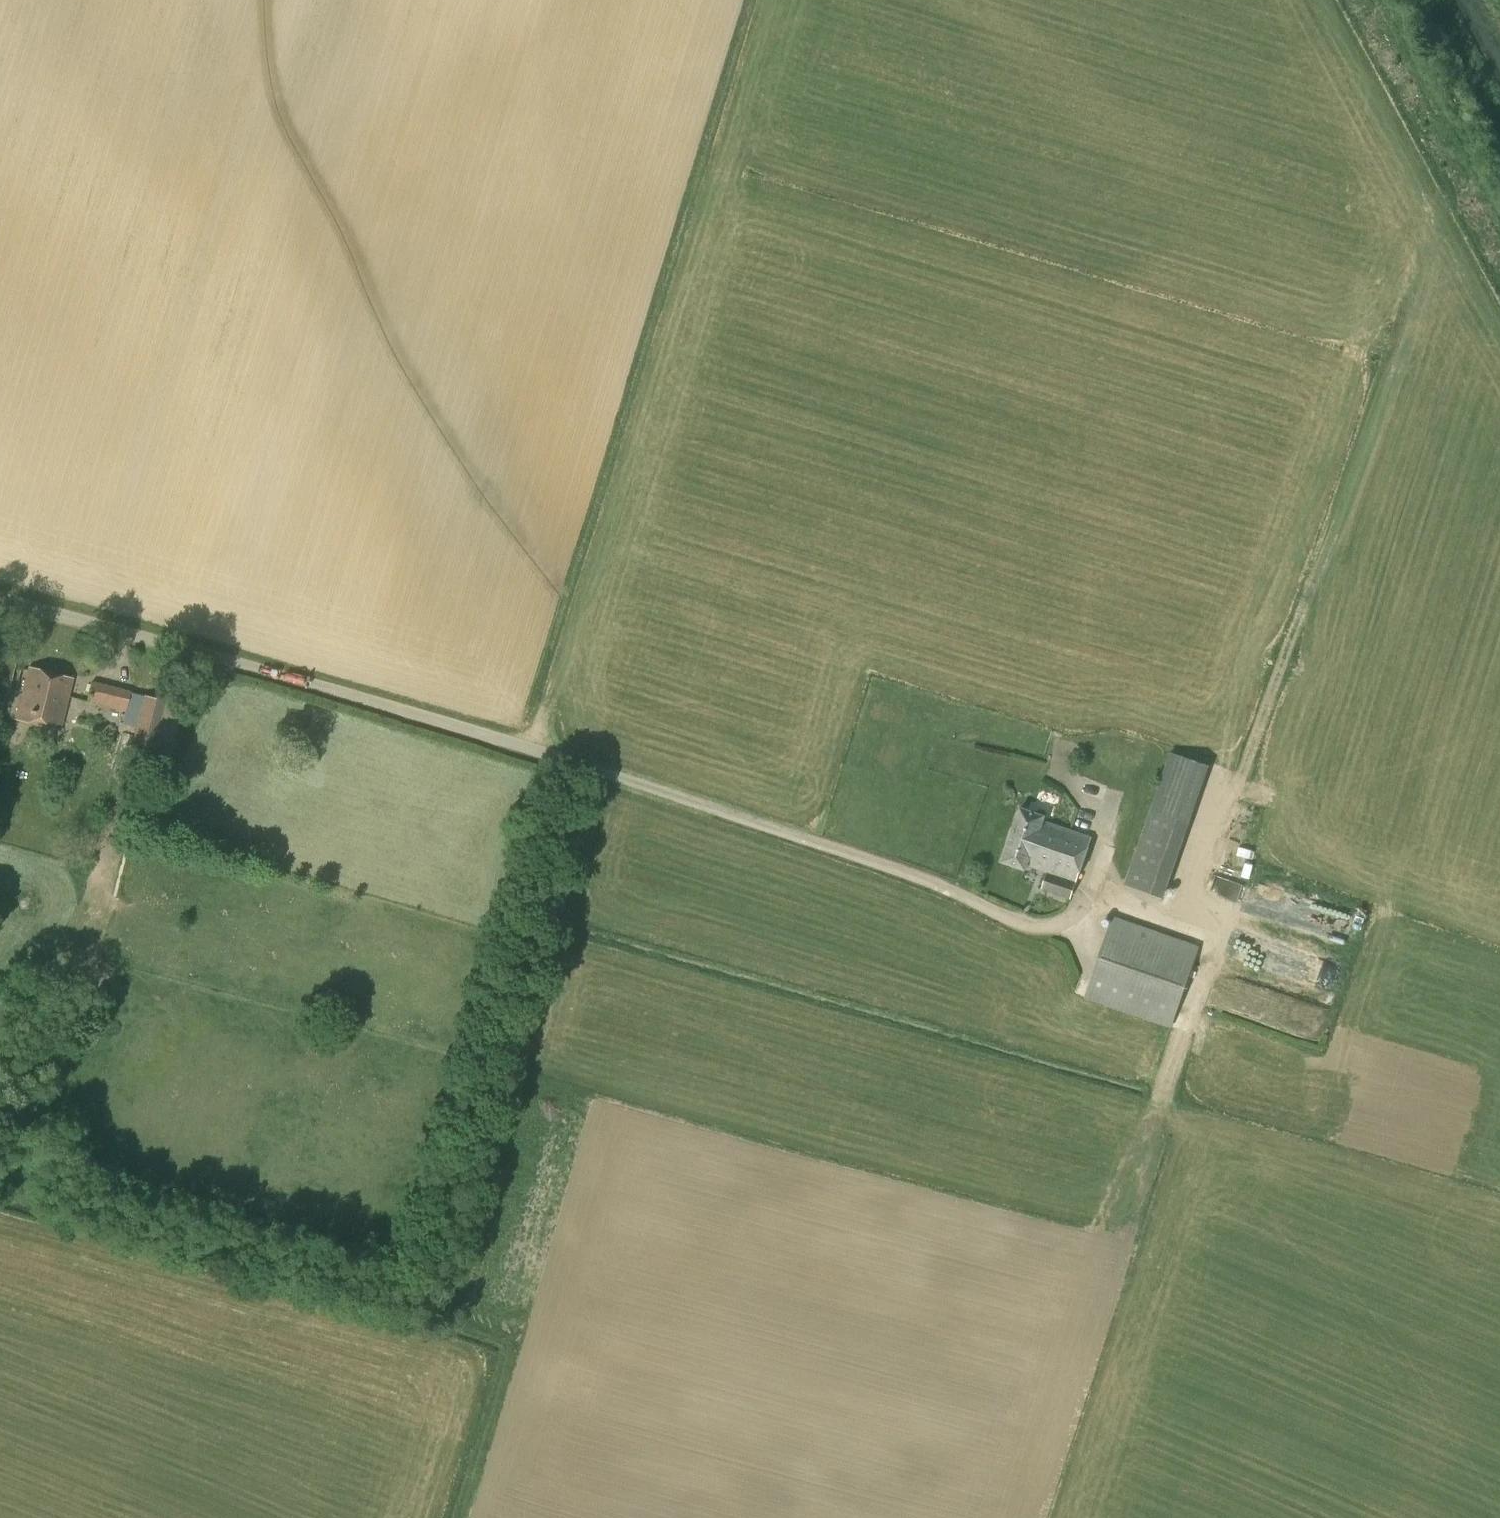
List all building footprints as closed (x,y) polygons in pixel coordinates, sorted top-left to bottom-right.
[(59,731),(73,680),(28,668),(14,719),(59,731)] [(165,772),(182,705),(92,681),(87,702),(125,712),(122,725),(135,728),(130,749),(138,751),(135,764),(165,772)] [(1070,899),(1091,838),(1043,822),(1044,816),(1020,808),(1001,862),(1026,870),(1027,865),(1048,872),(1042,889),(1070,899)] [(1190,823),(1150,809),(1124,884),(1164,898),(1190,823)] [(1171,1029),(1200,946),(1113,916),(1084,998),(1092,1001),(1101,1004),(1171,1029)]
